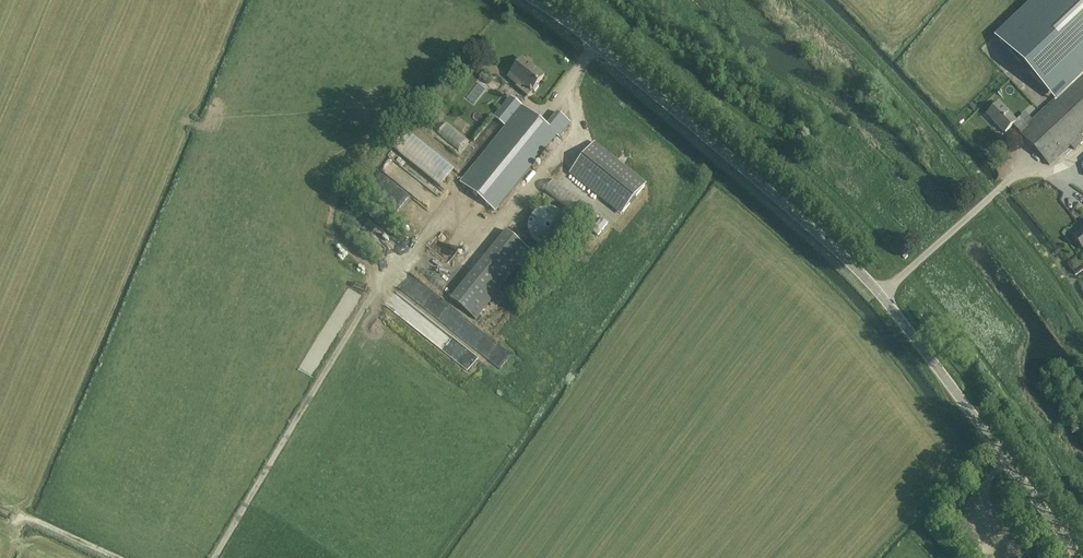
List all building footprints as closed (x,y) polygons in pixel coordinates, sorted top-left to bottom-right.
[(1055,98),(1082,72),(1082,0),(1034,0),(996,36),(1055,98)] [(517,87),(529,96),(545,76),(523,58),(507,77),(518,85),(517,87)] [(1050,166),(1071,146),(1075,150),(1082,142),(1082,137),(1082,136),(1082,134),(1082,72),(1055,98),(1032,120),(1025,112),(1020,117),(1016,120),(999,102),(987,114),(1004,132),(1013,124),(1019,131),(1018,133),(1050,166)] [(978,86),(961,104),(966,109),(983,91),(978,86)] [(462,179),(498,208),(554,139),(558,142),(568,129),(554,117),(547,125),(510,96),(493,117),(505,126),(462,179)] [(984,98),(974,108),(979,113),(989,103),(984,98)] [(437,131),(458,150),(467,139),(446,120),(437,131)] [(570,174),(621,215),(646,183),(595,142),(570,174)] [(380,169),(379,168),(366,184),(416,225),(427,211),(426,210),(441,191),(414,169),(411,172),(391,156),(380,169)] [(576,215),(584,204),(551,179),(543,190),(576,215)] [(527,243),(556,244),(557,210),(528,209),(527,243)] [(586,236),(593,241),(606,222),(599,217),(586,236)] [(1082,249),(1082,229),(1073,236),(1082,249)] [(497,293),(531,252),(506,230),(494,244),(450,299),(476,319),(497,293)] [(428,290),(419,303),(482,352),(481,353),(499,367),(510,353),(428,290)]
